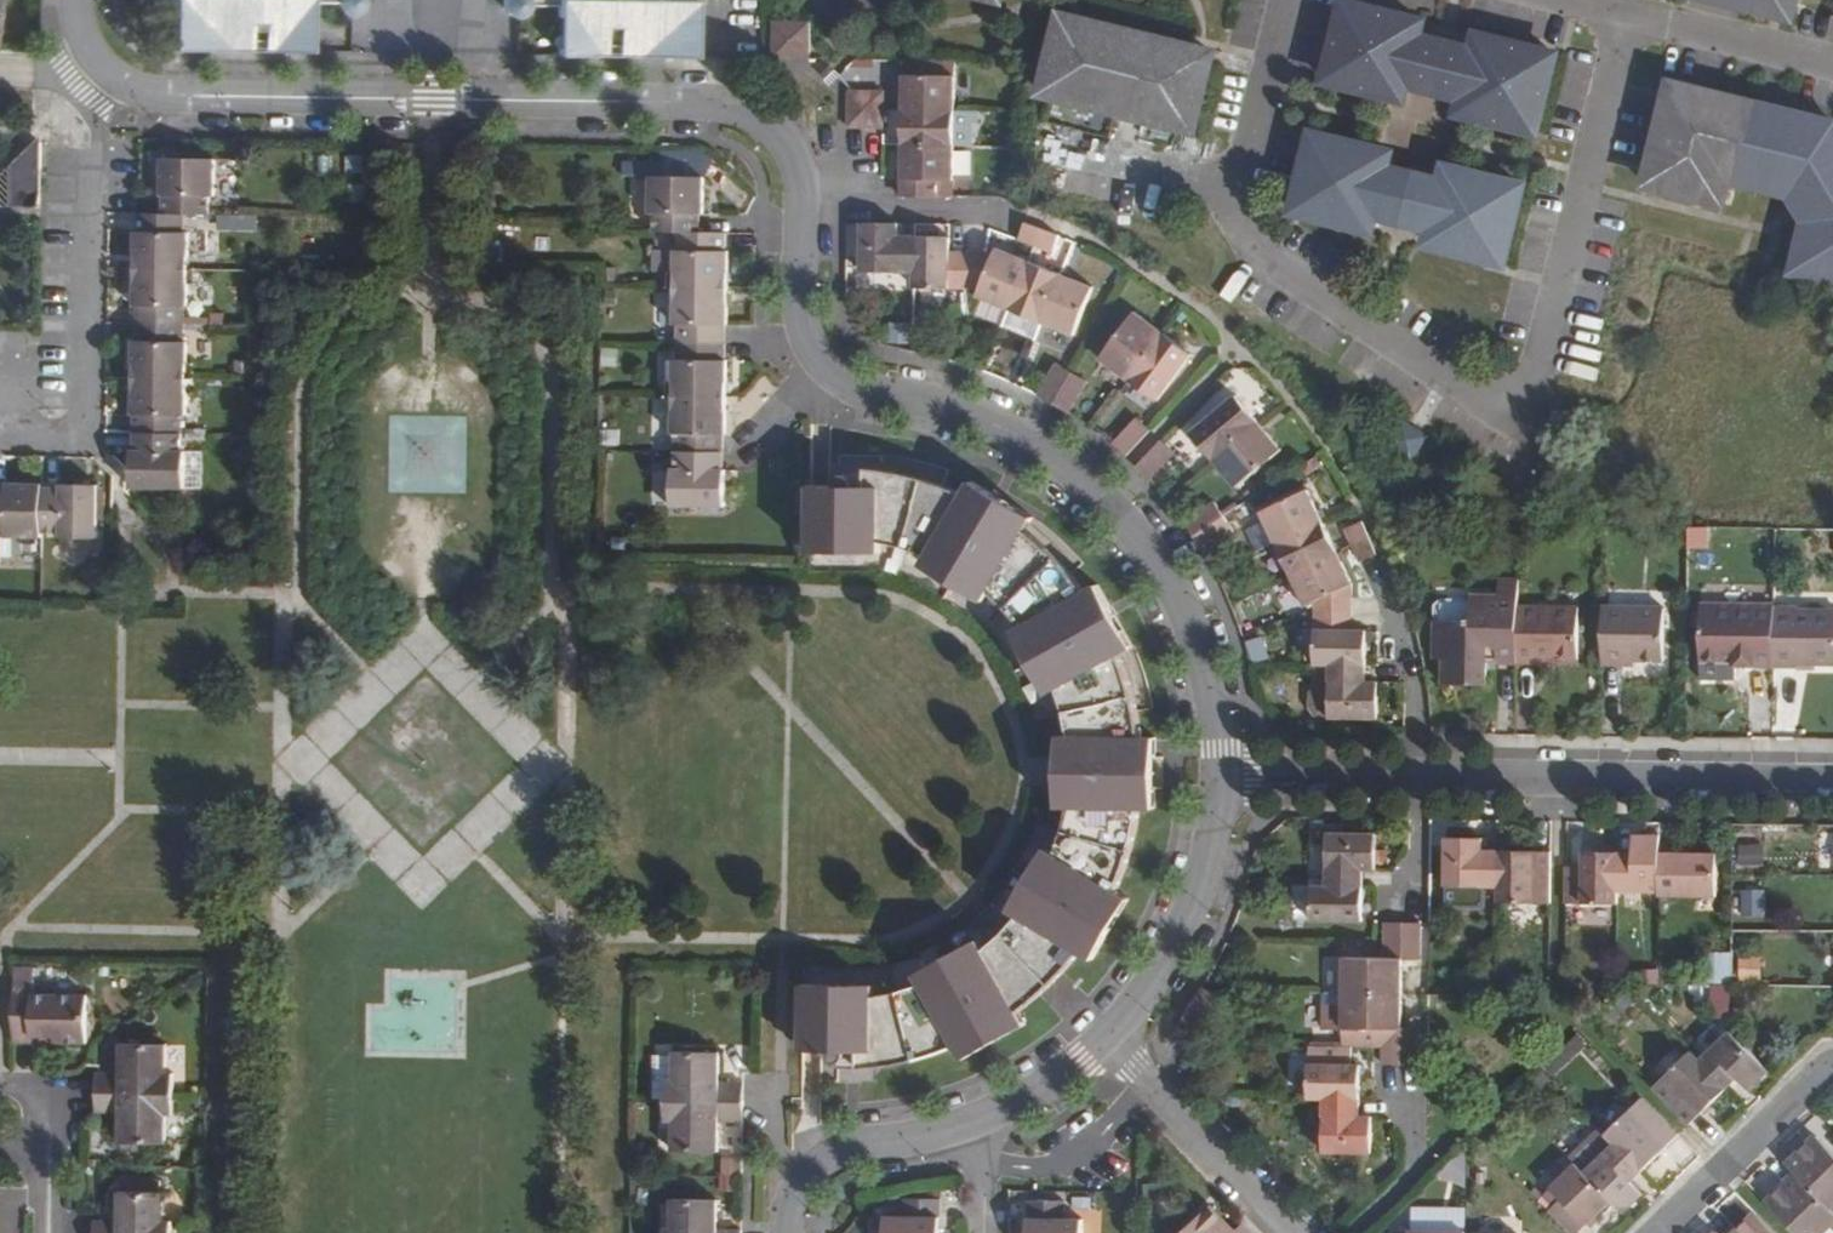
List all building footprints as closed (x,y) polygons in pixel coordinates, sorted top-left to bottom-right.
[(170,0),(170,51),(310,53),(310,4),(337,5),(337,8),(339,11),(341,14),(344,17),(347,18),(350,18),(353,18),(358,17),(361,15),(363,12),(364,8),(364,5),(364,3),(363,0),(170,0)] [(503,1),(503,5),(502,10),(503,12),(504,14),(506,17),(510,20),(514,22),(518,22),(522,21),(524,19),(526,18),(527,16),(529,12),(530,8),(557,8),(557,56),(624,57),(691,57),(692,1),(685,1),(684,0),(504,0),(503,1)] [(1004,8),(1006,0),(971,0),(1004,8)] [(1414,32),(1405,30),(1408,17),(1339,0),(1323,0),(1303,79),(1388,100),(1391,90),(1400,92),(1414,32)] [(1767,15),(1771,0),(1706,0),(1767,15)] [(1818,28),(1832,31),(1832,0),(1825,0),(1818,28)] [(1219,54),(1056,14),(1036,96),(1199,137),(1219,54)] [(805,23),(774,22),(774,34),(809,33),(809,23),(805,23)] [(1448,41),(1436,37),(1421,97),(1433,100),(1431,110),(1518,132),(1539,49),(1452,27),(1448,41)] [(1436,37),(1414,32),(1400,92),(1421,97),(1436,37)] [(809,33),(774,34),(774,58),(808,58),(809,33)] [(903,111),(955,112),(956,61),(903,60),(903,111)] [(1632,71),(1604,184),(1693,205),(1700,183),(1751,196),(1767,223),(1757,266),(1832,284),(1832,151),(1811,115),(1632,71)] [(866,129),(866,92),(849,92),(849,129),(866,129)] [(883,130),(883,111),(883,92),(866,92),(866,129),(883,130)] [(903,145),(954,146),(955,112),(903,111),(903,145)] [(1369,218),(1384,159),(1374,156),(1377,145),(1292,125),(1272,207),(1356,227),(1359,215),(1369,218)] [(40,137),(13,165),(13,204),(29,204),(40,199),(40,147),(40,137)] [(902,198),(939,198),(939,181),(954,181),(954,146),(903,145),(903,179),(902,198)] [(1417,166),(1405,164),(1391,223),(1402,226),(1399,237),(1487,259),(1507,176),(1419,155),(1417,166)] [(186,214),(205,214),(206,201),(211,202),(212,159),(157,158),(156,195),(163,196),(162,214),(180,214),(186,214)] [(658,170),(696,170),(695,159),(658,159),(658,170)] [(1405,164),(1384,159),(1369,218),(1391,223),(1405,164)] [(13,165),(0,179),(0,204),(13,204),(13,165)] [(654,226),(680,226),(700,226),(700,207),(703,207),(703,170),(696,170),(658,170),(651,170),(650,207),(655,207),(654,226)] [(1071,173),(1068,198),(1152,209),(1156,184),(1071,173)] [(131,269),(184,269),(185,236),(179,236),(180,214),(162,214),(135,213),(135,234),(133,234),(131,269)] [(898,223),(861,222),(862,272),(915,272),(915,235),(898,235),(898,223)] [(910,222),(910,233),(947,234),(947,222),(910,222)] [(1018,239),(1035,245),(1054,253),(1061,236),(1048,231),(1025,224),(1018,239)] [(675,283),(727,282),(728,244),(725,244),(726,226),(700,226),(680,226),(680,244),(676,245),(675,283)] [(915,235),(915,272),(914,288),(966,289),(966,252),(950,251),(949,236),(938,236),(915,235)] [(966,252),(966,289),(980,289),(978,296),(1010,309),(1029,262),(996,248),(994,253),(966,252)] [(1029,262),(1010,309),(1042,322),(1061,275),(1029,262)] [(184,309),(184,269),(131,269),(130,308),(134,308),(133,324),(177,324),(178,309),(184,309)] [(1061,275),(1042,322),(1075,335),(1093,288),(1061,275)] [(674,338),(722,338),(722,319),(727,319),(727,282),(675,283),(674,338)] [(854,297),(846,304),(865,325),(873,318),(854,297)] [(1101,361),(1128,381),(1163,334),(1135,313),(1101,361)] [(873,318),(865,325),(887,350),(893,342),(873,318)] [(129,378),(182,379),(182,348),(177,348),(177,324),(133,324),(132,347),(130,347),(129,378)] [(1163,334),(1128,381),(1157,401),(1192,354),(1163,334)] [(674,394),(726,394),(726,354),(721,354),(722,338),(674,338),(674,394)] [(1057,364),(1039,396),(1055,404),(1073,372),(1057,364)] [(1073,372),(1055,404),(1067,411),(1085,380),(1073,372)] [(131,433),(173,433),(173,415),(180,415),(182,379),(129,378),(128,415),(132,415),(131,433)] [(673,449),(718,449),(719,434),(725,434),(726,394),(674,394),(673,449)] [(1192,433),(1214,461),(1260,424),(1236,395),(1192,433)] [(1139,417),(1113,445),(1127,457),(1152,430),(1139,417)] [(1391,449),(1420,460),(1431,430),(1401,420),(1391,449)] [(1260,424),(1214,461),(1236,488),(1281,452),(1260,424)] [(125,472),(125,490),(179,491),(180,453),(172,453),(173,433),(131,433),(131,453),(125,453),(125,472)] [(1163,440),(1137,468),(1149,481),(1175,452),(1163,440)] [(718,468),(718,449),(673,449),(672,467),(669,467),(669,507),(724,507),(724,468),(718,468)] [(948,1053),(954,1064),(1019,1029),(1011,1014),(1074,955),(1084,962),(1123,899),(1108,891),(1133,809),(1148,810),(1149,737),(1132,737),(1114,654),(1126,647),(1091,580),(1080,585),(1019,528),(1026,516),(963,480),(958,488),(947,484),(932,479),(915,473),(898,469),(884,465),(869,462),(859,460),(857,478),(801,477),(799,546),(874,546),(875,533),(923,548),(917,560),(977,596),(982,588),(1016,620),(1008,624),(1042,692),(1053,687),(1064,734),(1052,733),(1050,807),(1062,807),(1049,854),(1040,849),(1001,912),(1011,918),(975,952),(970,943),(907,978),(912,987),(867,998),(866,989),(794,989),(793,1055),(847,1056),(847,1074),(868,1071),(887,1068),(907,1064),(931,1058),(948,1053)] [(0,486),(0,530),(5,530),(5,535),(42,536),(42,531),(43,483),(6,482),(6,486),(0,486)] [(43,483),(42,531),(60,532),(60,536),(98,536),(100,484),(43,483)] [(1262,513),(1276,545),(1322,523),(1307,492),(1262,513)] [(1205,505),(1190,517),(1194,523),(1210,511),(1205,505)] [(1190,517),(1183,522),(1194,537),(1223,518),(1216,507),(1210,511),(1194,523),(1190,517)] [(1223,518),(1194,537),(1202,549),(1232,530),(1223,518)] [(1322,523),(1276,545),(1291,575),(1336,554),(1322,523)] [(1347,535),(1352,546),(1360,562),(1376,554),(1363,527),(1347,535)] [(1,539),(3,558),(22,556),(20,537),(1,539)] [(1336,554),(1291,575),(1306,605),(1316,601),(1316,613),(1353,613),(1352,587),(1336,554)] [(1519,583),(1519,576),(1496,576),(1495,596),(1467,596),(1467,620),(1433,622),(1432,661),(1447,661),(1447,686),(1485,685),(1487,662),(1517,662),(1518,603),(1519,597),(1519,587),(1519,583)] [(1433,607),(1433,622),(1467,620),(1466,600),(1438,601),(1433,607)] [(1581,604),(1518,603),(1517,662),(1537,663),(1537,657),(1580,659),(1581,604)] [(1774,666),(1775,606),(1705,605),(1704,664),(1774,666)] [(1668,607),(1603,606),(1602,662),(1626,663),(1626,658),(1636,658),(1667,659),(1668,607)] [(1775,606),(1774,666),(1774,669),(1801,669),(1801,665),(1832,665),(1832,613),(1802,613),(1802,607),(1775,606)] [(1316,613),(1316,619),(1315,664),(1330,664),(1367,665),(1367,641),(1367,631),(1353,629),(1353,613),(1316,613)] [(1378,718),(1379,682),(1366,682),(1367,665),(1330,664),(1330,687),(1330,716),(1330,717),(1378,718)] [(1315,715),(1330,716),(1330,687),(1314,686),(1312,688),(1311,712),(1315,715)] [(1363,870),(1375,870),(1376,834),(1327,833),(1326,886),(1363,886),(1363,870)] [(1660,853),(1660,836),(1635,836),(1635,851),(1617,852),(1617,891),(1659,892),(1660,853)] [(1497,887),(1498,850),(1481,850),(1481,837),(1446,837),(1446,887),(1481,887),(1497,887)] [(1533,865),(1533,851),(1498,850),(1497,887),(1497,902),(1549,903),(1550,866),(1533,865)] [(1550,851),(1533,851),(1533,865),(1550,866),(1550,851)] [(1617,891),(1617,852),(1583,851),(1583,867),(1565,867),(1565,903),(1617,903),(1617,891)] [(1716,854),(1660,853),(1659,892),(1659,895),(1716,896),(1716,854)] [(1363,921),(1363,886),(1326,886),(1311,885),(1310,921),(1363,921)] [(1763,919),(1766,888),(1739,885),(1736,916),(1763,919)] [(1481,904),(1481,887),(1446,887),(1445,903),(1481,904)] [(1659,895),(1659,892),(1617,891),(1617,903),(1617,907),(1659,907),(1659,895)] [(1683,910),(1675,909),(1674,921),(1683,921),(1683,910)] [(1343,993),(1401,993),(1402,958),(1402,922),(1383,922),(1383,939),(1383,958),(1343,957),(1343,993)] [(1420,957),(1420,940),(1420,922),(1402,922),(1402,958),(1420,957)] [(17,982),(36,983),(36,971),(17,971),(17,982)] [(17,1043),(89,1044),(89,996),(36,995),(36,983),(17,982),(17,1043)] [(1719,1016),(1736,1012),(1730,983),(1712,987),(1719,1016)] [(1222,1001),(1202,988),(1183,1017),(1204,1030),(1222,1001)] [(1378,1043),(1382,1047),(1382,1064),(1400,1065),(1401,1029),(1401,993),(1343,993),(1325,993),(1326,1027),(1344,1028),(1344,1038),(1344,1047),(1350,1047),(1374,1048),(1378,1043)] [(1700,1061),(1727,1087),(1737,1077),(1750,1090),(1770,1071),(1730,1031),(1700,1061)] [(97,1093),(176,1094),(176,1074),(168,1074),(168,1046),(123,1044),(122,1075),(98,1074),(97,1093)] [(1344,1047),(1309,1047),(1308,1100),(1325,1100),(1359,1100),(1360,1066),(1350,1066),(1350,1047),(1344,1047)] [(1691,1051),(1655,1087),(1689,1123),(1700,1113),(1727,1087),(1700,1061),(1691,1051)] [(666,1101),(744,1103),(744,1095),(744,1082),(720,1082),(720,1053),(675,1053),(674,1081),(666,1081),(666,1101)] [(175,1115),(176,1094),(97,1093),(97,1113),(121,1113),(121,1143),(167,1144),(167,1115),(175,1115)] [(1606,1134),(1641,1171),(1668,1144),(1678,1135),(1643,1098),(1606,1134)] [(1359,1100),(1325,1100),(1324,1151),(1372,1153),(1372,1116),(1360,1116),(1359,1100)] [(719,1123),(743,1124),(744,1103),(666,1101),(666,1122),(674,1122),(673,1152),(718,1153),(719,1123)] [(1575,1163),(1611,1200),(1624,1213),(1643,1195),(1631,1181),(1641,1171),(1606,1134),(1601,1130),(1571,1159),(1575,1163)] [(1787,1167),(1796,1176),(1832,1215),(1832,1155),(1816,1137),(1787,1167)] [(1466,1138),(1453,1151),(1466,1157),(1466,1138)] [(1572,1232),(1577,1232),(1584,1226),(1611,1200),(1575,1163),(1551,1186),(1561,1198),(1555,1204),(1549,1210),(1572,1232)] [(1766,1205),(1794,1232),(1823,1232),(1830,1225),(1832,1228),(1832,1215),(1796,1176),(1766,1205)] [(173,1222),(165,1222),(166,1192),(162,1192),(162,1179),(125,1178),(125,1192),(121,1192),(119,1222),(95,1222),(95,1232),(173,1232),(173,1222)] [(1544,1193),(1555,1204),(1561,1198),(1551,1186),(1544,1193)] [(885,1232),(941,1232),(941,1199),(905,1200),(905,1217),(885,1217),(885,1232)] [(742,1231),(717,1231),(718,1202),(672,1200),(672,1230),(665,1230),(665,1232),(742,1232),(742,1231)] [(1083,1220),(1066,1220),(1066,1201),(1030,1201),(1029,1232),(1083,1232),(1083,1220)] [(1240,1227),(1234,1232),(1209,1208),(1183,1232),(1245,1232),(1240,1227)] [(1466,1214),(1402,1212),(1402,1231),(1465,1232),(1466,1214)] [(1755,1214),(1736,1232),(1774,1232),(1755,1214)]
